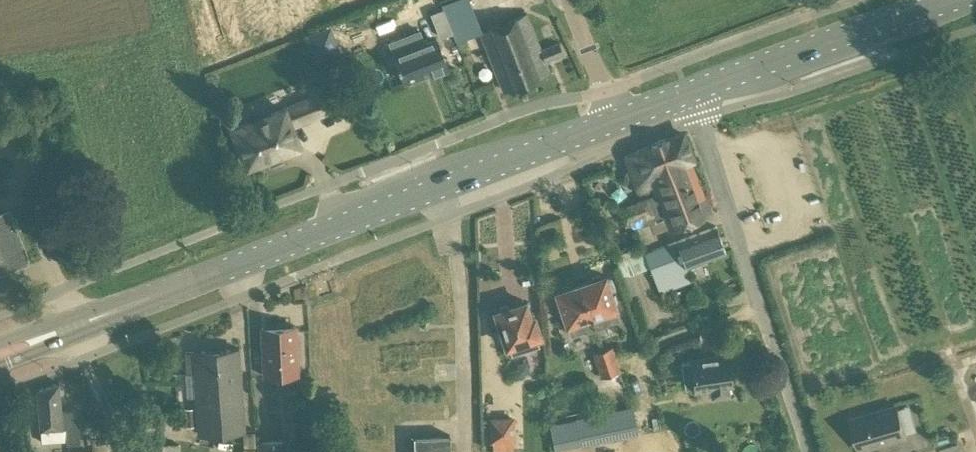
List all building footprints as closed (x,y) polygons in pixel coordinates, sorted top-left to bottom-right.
[(453,33),(443,10),(431,14),(440,38),(453,33)] [(545,60),(562,53),(558,43),(541,50),(526,13),(480,31),(503,90),(549,71),(545,60)] [(436,38),(425,43),(420,30),(390,42),(394,54),(404,81),(429,71),(431,76),(448,70),(436,38)] [(341,42),(318,51),(323,64),(346,55),(341,42)] [(311,97),(233,128),(247,164),(266,156),(270,164),(281,160),(278,152),(298,144),(290,125),(330,109),(320,85),(308,90),(311,97)] [(662,216),(668,230),(711,213),(690,158),(691,158),(682,133),(667,139),(666,138),(651,144),(651,145),(635,151),(636,152),(625,157),(638,191),(651,185),(654,194),(662,216)] [(662,216),(654,194),(618,208),(625,225),(630,223),(632,229),(655,221),(654,217),(662,216)] [(25,261),(26,258),(8,212),(0,215),(0,271),(25,261)] [(654,217),(655,221),(634,229),(640,245),(658,238),(656,233),(665,229),(666,232),(669,230),(668,230),(662,216),(654,217)] [(725,252),(716,226),(646,252),(661,290),(689,279),(685,267),(725,252)] [(645,252),(643,244),(614,256),(623,277),(651,267),(645,252)] [(605,275),(580,283),(595,328),(606,325),(605,323),(618,319),(614,308),(615,307),(605,275)] [(595,328),(580,283),(556,292),(567,323),(571,334),(584,330),(584,332),(595,328)] [(531,317),(525,301),(495,311),(506,345),(508,345),(511,354),(540,345),(537,335),(540,334),(535,316),(531,317)] [(264,375),(269,375),(297,374),(295,326),(261,328),(264,375)] [(596,391),(624,382),(620,371),(612,346),(592,353),(593,357),(585,359),(588,370),(592,369),(593,378),(592,378),(596,391)] [(195,372),(198,407),(199,424),(200,434),(242,431),(236,348),(184,352),(186,373),(195,372)] [(731,383),(726,357),(693,361),(693,362),(681,363),(684,387),(695,386),(695,388),(712,386),(713,395),(728,393),(727,383),(731,383)] [(61,412),(58,383),(37,390),(40,431),(41,442),(66,440),(65,429),(66,429),(67,444),(79,443),(77,411),(61,412)] [(896,405),(851,419),(860,450),(905,437),(896,405)] [(199,424),(198,407),(183,408),(184,426),(199,424)] [(576,419),(582,445),(638,433),(633,407),(576,419)] [(514,416),(489,416),(489,442),(516,442),(514,416)] [(450,451),(450,435),(413,436),(414,451),(450,451)] [(145,451),(180,451),(179,437),(144,438),(145,451)] [(286,441),(260,442),(260,451),(286,451),(286,441)]
